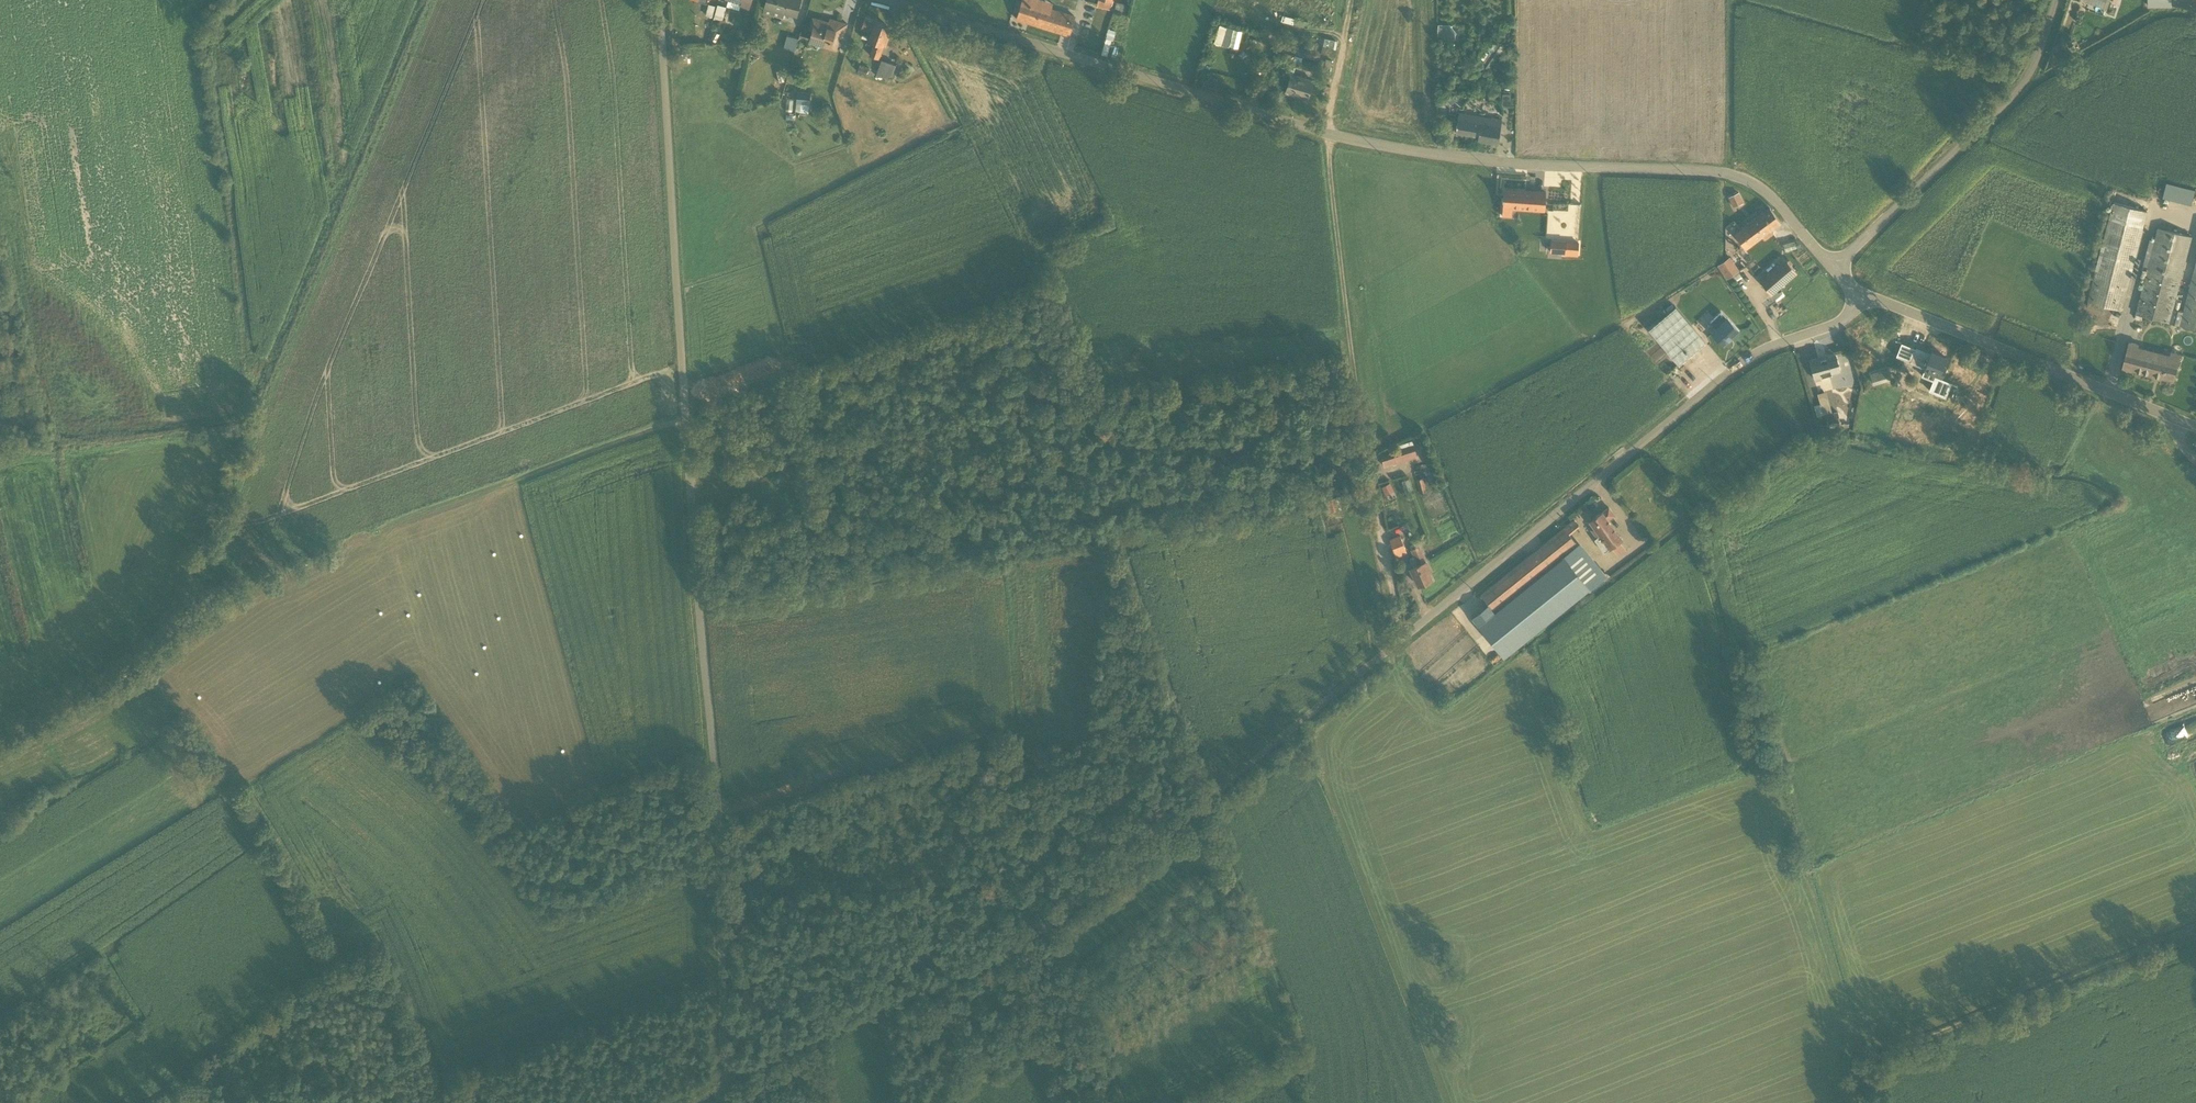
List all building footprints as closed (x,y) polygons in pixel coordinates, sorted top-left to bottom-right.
[(726,7),(738,11),(739,8),(749,10),(752,0),(724,0),(728,1),(726,7)] [(763,13),(782,19),(784,15),(796,18),(800,0),(799,0),(767,0),(763,13)] [(1041,0),(1023,0),(1016,19),(1068,36),(1074,16),(1051,10),(1052,3),(1041,0)] [(1096,8),(1109,10),(1112,0),(1097,0),(1096,8)] [(2110,0),(2083,0),(2083,1),(2107,9),(2110,0)] [(1116,3),(1114,11),(1127,14),(1129,6),(1116,3)] [(714,7),(708,5),(705,16),(712,18),(714,7)] [(709,30),(720,31),(721,21),(722,21),(726,8),(717,6),(712,19),(709,30)] [(1306,28),(1308,23),(1295,19),(1295,20),(1282,17),(1280,23),(1293,26),(1293,25),(1306,28)] [(842,40),(847,25),(829,19),(827,25),(824,24),(823,22),(813,20),(810,30),(812,31),(808,44),(836,52),(840,39),(842,40)] [(869,57),(878,60),(883,48),(884,48),(888,37),(886,36),(889,29),(864,20),(861,29),(870,33),(867,41),(874,43),(869,57)] [(1213,44),(1226,47),(1231,27),(1218,24),(1213,44)] [(1437,25),(1436,39),(1454,40),(1454,35),(1447,26),(1437,25)] [(1114,34),(1115,32),(1108,29),(1106,35),(1105,39),(1105,40),(1101,55),(1106,57),(1107,57),(1111,41),(1112,41),(1115,35),(1114,34)] [(1288,34),(1283,51),(1296,54),(1295,56),(1318,61),(1320,53),(1334,56),(1336,49),(1309,42),(1307,48),(1305,48),(1307,39),(1288,34)] [(1337,42),(1317,38),(1315,44),(1336,49),(1337,42)] [(758,57),(761,45),(752,43),(750,55),(758,57)] [(1329,75),(1331,62),(1325,60),(1323,67),(1301,61),(1302,58),(1295,56),(1295,55),(1285,53),(1283,61),(1286,62),(1287,63),(1292,64),(1322,71),(1322,73),(1328,75),(1329,75)] [(881,61),(875,76),(888,81),(890,77),(891,78),(895,66),(881,61)] [(860,65),(857,72),(865,76),(868,68),(860,65)] [(1295,67),(1290,66),(1282,91),(1306,99),(1312,80),(1293,74),(1295,67)] [(866,91),(879,108),(886,103),(874,85),(866,91)] [(1510,94),(1502,94),(1502,107),(1510,107),(1510,94)] [(785,111),(808,112),(809,98),(785,97),(785,111)] [(1501,119),(1458,113),(1455,133),(1478,137),(1477,141),(1497,144),(1501,119)] [(1446,134),(1444,146),(1451,147),(1453,135),(1446,134)] [(2164,180),(2160,196),(2189,204),(2193,188),(2164,180)] [(1512,216),(1513,208),(1544,210),(1546,191),(1503,188),(1502,215),(1512,216)] [(1728,198),(1733,208),(1743,203),(1738,193),(1728,198)] [(2122,310),(2147,212),(2114,204),(2088,301),(2122,310)] [(1769,231),(1780,223),(1769,209),(1734,235),(1745,250),(1761,237),(1764,240),(1772,234),(1769,231)] [(2183,312),(2178,311),(2181,302),(2175,301),(2192,237),(2157,228),(2154,240),(2149,239),(2142,266),(2147,267),(2135,314),(2195,330),(2195,263),(2183,312)] [(1729,257),(1717,266),(1726,280),(1727,279),(1730,283),(1734,281),(1731,277),(1739,271),(1729,257)] [(1759,282),(1771,296),(1797,274),(1784,260),(1759,282)] [(1705,343),(1674,307),(1648,330),(1678,366),(1705,343)] [(1723,345),(1738,331),(1726,318),(1725,318),(1720,313),(1710,322),(1715,328),(1710,332),(1723,345)] [(2078,338),(2085,340),(2087,335),(2088,335),(2092,321),(2091,321),(2092,316),(2086,314),(2084,319),(2083,319),(2079,333),(2078,338)] [(2130,342),(2122,369),(2131,372),(2132,369),(2153,375),(2152,378),(2161,380),(2162,377),(2174,380),(2181,354),(2171,352),(2170,354),(2138,346),(2139,344),(2130,342)] [(1951,383),(1940,379),(1945,368),(1941,366),(1945,358),(1930,352),(1930,353),(1915,348),(1915,349),(1900,343),(1895,357),(1910,363),(1909,363),(1923,369),(1922,370),(1923,371),(1920,377),(1932,381),(1927,391),(1945,399),(1951,383)] [(1809,361),(1815,382),(1820,380),(1820,377),(1839,372),(1835,356),(1818,360),(1817,359),(1809,361)] [(1869,373),(1873,386),(1891,380),(1887,367),(1869,373)] [(1820,416),(1822,415),(1823,415),(1823,417),(1824,417),(1826,426),(1828,425),(1829,428),(1843,430),(1843,429),(1848,429),(1848,424),(1844,424),(1841,425),(1840,422),(1839,422),(1837,413),(1832,414),(1825,392),(1817,394),(1819,404),(1813,406),(1814,411),(1815,411),(1818,420),(1821,419),(1820,416)] [(1416,457),(1413,446),(1411,441),(1394,447),(1395,451),(1380,456),(1384,468),(1410,459),(1416,457)] [(1426,493),(1422,478),(1415,480),(1419,495),(1426,493)] [(1389,483),(1381,487),(1385,495),(1393,491),(1389,483)] [(1608,508),(1589,521),(1593,527),(1589,530),(1595,538),(1594,540),(1603,553),(1611,548),(1617,557),(1626,550),(1620,542),(1623,540),(1608,521),(1614,516),(1608,508)] [(1563,557),(1577,545),(1569,535),(1579,527),(1574,520),(1481,596),(1487,603),(1470,617),(1504,659),(1590,589),(1563,557)] [(1400,536),(1390,540),(1396,556),(1406,552),(1400,536)] [(1430,571),(1419,546),(1410,550),(1413,557),(1408,559),(1412,567),(1410,569),(1418,586),(1431,580),(1428,572),(1430,571)] [(2167,740),(2195,737),(2193,723),(2169,726),(2170,733),(2166,734),(2167,740)]
